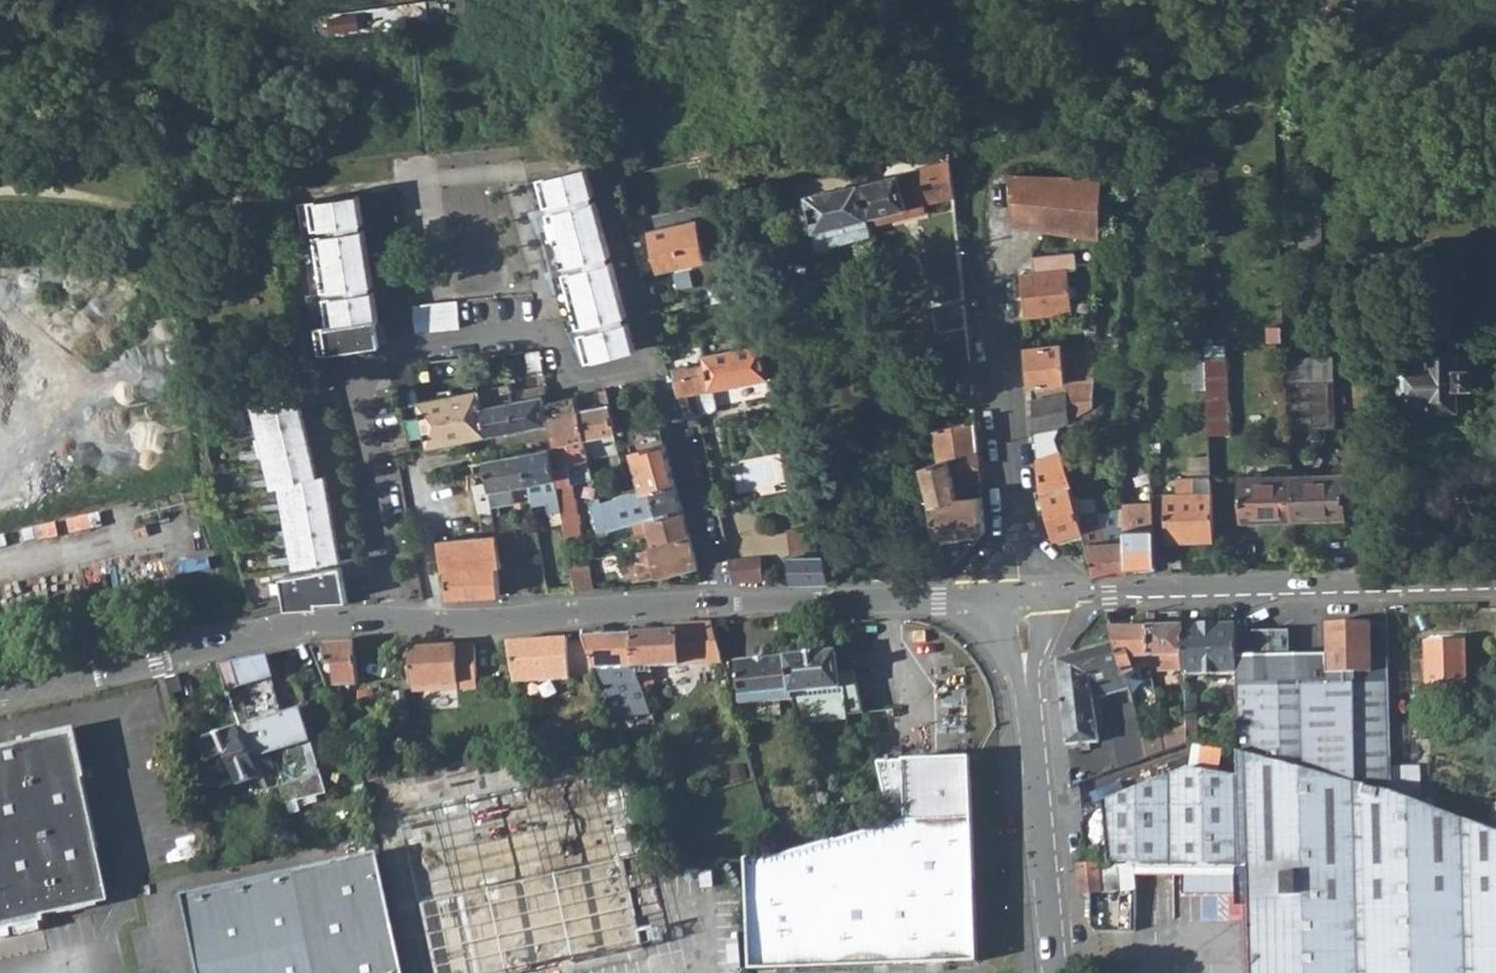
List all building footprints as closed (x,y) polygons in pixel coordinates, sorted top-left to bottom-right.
[(869,234),(878,231),(874,214),(954,195),(950,159),(870,180),(866,175),(861,150),(858,150),(856,145),(850,146),(851,154),(855,174),(858,185),(869,234)] [(1101,173),(1012,172),(1016,222),(1099,234),(1101,173)] [(816,230),(820,247),(869,234),(858,185),(855,174),(852,175),(853,183),(808,194),(816,230)] [(586,363),(633,350),(589,176),(536,180),(530,182),(566,324),(576,348),(581,347),(586,363)] [(1299,177),(1297,247),(1321,248),(1323,178),(1299,177)] [(793,197),(801,233),(816,230),(808,194),(793,197)] [(312,204),(303,206),(323,350),(382,342),(362,196),(312,204)] [(650,229),(659,268),(639,273),(646,298),(667,294),(681,291),(675,265),(706,257),(696,218),(650,229)] [(625,221),(627,229),(638,226),(637,219),(625,221)] [(1029,271),(1020,272),(1024,316),(1071,311),(1068,269),(1074,268),(1073,250),(1028,253),(1029,271)] [(744,288),(742,279),(730,281),(731,290),(744,288)] [(411,306),(415,333),(462,328),(459,301),(411,306)] [(937,332),(932,308),(888,317),(894,341),(937,332)] [(968,347),(967,327),(937,332),(941,367),(970,363),(968,347)] [(1058,420),(1094,406),(1096,345),(1065,348),(1064,342),(1027,346),(1031,383),(1032,397),(1035,428),(1058,420)] [(715,388),(770,378),(764,344),(763,345),(754,346),(704,355),(707,371),(711,389),(715,388)] [(1234,434),(1231,344),(1207,344),(1207,356),(1208,384),(1209,405),(1210,435),(1234,434)] [(1457,348),(1429,349),(1429,357),(1409,357),(1410,400),(1430,399),(1431,407),(1459,405),(1459,382),(1473,382),(1473,365),(1470,365),(1470,351),(1458,352),(1457,348)] [(1335,427),(1337,354),(1293,353),(1291,425),(1335,427)] [(1197,384),(1208,384),(1207,356),(1204,356),(1196,354),(1197,384)] [(678,380),(686,416),(696,415),(701,414),(697,392),(711,389),(707,371),(677,375),(678,380)] [(488,390),(478,391),(487,437),(546,425),(541,396),(515,400),(512,382),(487,386),(488,390)] [(697,392),(701,414),(715,388),(711,389),(697,392)] [(718,404),(715,388),(701,414),(714,412),(718,404)] [(619,451),(607,389),(594,391),(597,404),(579,408),(579,409),(585,439),(588,458),(619,451)] [(487,437),(478,391),(419,402),(428,446),(429,448),(487,437)] [(554,446),(585,439),(579,409),(576,394),(561,398),(547,403),(550,419),(552,435),(554,446)] [(293,397),(255,406),(275,487),(287,484),(302,572),(341,565),(326,474),(313,478),(293,397)] [(1094,406),(1058,420),(1055,427),(1059,440),(1098,424),(1097,405),(1094,406)] [(1192,488),(1211,488),(1210,435),(1209,405),(1189,406),(1192,477),(1192,488)] [(939,460),(977,448),(975,418),(934,428),(939,460)] [(1083,528),(1080,514),(1059,440),(1055,427),(1058,420),(1035,428),(1041,493),(1055,537),(1083,528)] [(630,523),(657,516),(650,488),(674,481),(659,426),(637,432),(640,447),(632,451),(635,465),(630,467),(632,476),(638,475),(641,490),(601,503),(606,521),(603,523),(605,530),(630,523)] [(565,534),(579,531),(570,483),(572,482),(570,463),(588,458),(585,439),(554,446),(556,466),(553,467),(556,487),(565,534)] [(939,460),(921,466),(937,536),(985,532),(982,495),(959,498),(956,482),(954,468),(960,468),(979,466),(977,448),(939,460)] [(556,487),(553,467),(550,449),(524,453),(529,483),(533,508),(549,504),(548,488),(556,487)] [(529,483),(524,453),(484,460),(484,462),(488,485),(492,509),(496,534),(501,562),(518,559),(511,513),(500,514),(499,507),(514,503),(512,486),(529,483)] [(1345,515),(1344,472),(1292,473),(1293,516),(1345,515)] [(1241,475),(1243,518),(1293,516),(1292,473),(1241,475)] [(1165,538),(1213,536),(1211,488),(1192,488),(1192,477),(1178,477),(1178,490),(1164,490),(1165,538)] [(657,516),(682,509),(674,481),(650,488),(657,516)] [(1126,500),(1127,539),(1129,563),(1154,563),(1153,527),(1151,498),(1126,500)] [(689,537),(682,509),(657,516),(630,523),(633,534),(645,531),(649,547),(650,547),(689,537)] [(1083,528),(1095,571),(1129,570),(1129,563),(1127,539),(1108,540),(1099,509),(1080,514),(1083,528)] [(785,533),(790,556),(821,556),(816,532),(785,533)] [(446,570),(447,597),(500,594),(498,567),(501,567),(501,562),(496,534),(439,540),(443,570),(446,570)] [(689,537),(650,547),(649,547),(650,548),(640,552),(642,563),(638,564),(641,578),(658,574),(659,576),(697,565),(689,537)] [(573,539),(566,541),(570,562),(582,560),(580,546),(574,546),(573,539)] [(794,581),(826,581),(821,556),(790,556),(794,581)] [(729,560),(734,583),(765,582),(763,557),(729,560)] [(582,560),(570,562),(575,590),(592,589),(586,559),(582,560)] [(309,605),(348,603),(341,565),(302,572),(285,575),(291,606),(309,605)] [(1289,627),(1235,628),(1235,630),(1236,673),(1237,750),(1391,786),(1391,765),(1388,650),(1372,650),(1371,621),(1327,622),(1328,652),(1290,652),(1289,627)] [(652,666),(678,664),(677,650),(718,648),(710,622),(674,624),(674,631),(632,633),(634,666),(652,666)] [(1178,673),(1184,673),(1184,623),(1147,624),(1146,655),(1166,655),(1165,667),(1178,666),(1178,673)] [(1184,623),(1184,673),(1236,673),(1235,630),(1235,628),(1235,623),(1184,623)] [(1129,655),(1146,655),(1147,624),(1110,624),(1114,641),(1123,673),(1132,670),(1131,665),(1129,655)] [(595,669),(634,666),(632,633),(604,635),(604,629),(584,630),(580,630),(584,640),(595,669)] [(568,637),(507,641),(515,681),(570,678),(568,641),(568,637)] [(568,641),(570,678),(598,677),(595,669),(584,640),(568,641)] [(1098,740),(1093,697),(1127,689),(1123,673),(1114,641),(1058,659),(1063,706),(1067,743),(1098,740)] [(1428,685),(1465,685),(1465,648),(1439,648),(1439,641),(1426,641),(1428,685)] [(326,643),(326,663),(326,665),(327,667),(327,670),(332,674),(334,673),(334,686),(357,684),(356,642),(326,643)] [(473,643),(404,647),(413,692),(476,688),(473,643)] [(722,661),(718,648),(677,650),(678,664),(722,661)] [(839,650),(791,655),(794,693),(794,698),(800,720),(866,713),(856,670),(841,672),(839,650)] [(741,681),(743,702),(794,698),(794,693),(791,655),(756,659),(744,660),(743,660),(739,661),(741,681)] [(1129,655),(1131,665),(1146,664),(1146,655),(1129,655)] [(1165,667),(1166,655),(1146,655),(1146,664),(1146,667),(1165,667)] [(250,657),(219,665),(235,723),(237,727),(283,714),(270,669),(250,657)] [(739,659),(722,661),(728,682),(741,681),(739,661),(739,659)] [(652,666),(634,666),(639,681),(653,680),(652,666)] [(1184,691),(1185,729),(1185,742),(1192,743),(1193,733),(1198,733),(1198,718),(1194,718),(1194,691),(1184,691)] [(1145,757),(1141,742),(1130,701),(1104,708),(1119,767),(1145,757)] [(283,714),(237,727),(252,761),(267,757),(272,767),(276,766),(282,787),(265,792),(272,808),(317,796),(302,745),(313,742),(303,709),(283,714)] [(196,789),(204,787),(235,778),(237,785),(259,778),(252,761),(237,727),(191,741),(183,744),(196,789)] [(74,729),(20,742),(0,747),(0,933),(9,931),(49,922),(47,914),(59,911),(110,899),(74,729)] [(1161,736),(1163,750),(1185,742),(1185,729),(1161,736)] [(1141,742),(1145,757),(1163,750),(1161,736),(1141,742)] [(1237,750),(1238,773),(1239,863),(1247,863),(1475,873),(1475,872),(1495,871),(1495,829),(1422,799),(1391,786),(1237,750)] [(891,825),(833,841),(777,856),(747,858),(751,971),(783,970),(977,963),(973,760),(876,756),(891,825)] [(1391,786),(1422,799),(1421,764),(1391,765),(1391,786)] [(1134,864),(1239,863),(1238,773),(1190,766),(1104,801),(1109,865),(1134,864)] [(507,971),(569,959),(571,966),(643,952),(627,868),(608,771),(536,788),(402,814),(434,972),(508,972),(507,971)] [(181,895),(197,972),(407,972),(379,853),(181,895)] [(1104,899),(1103,890),(1101,865),(1100,861),(1078,862),(1081,892),(1088,892),(1091,892),(1091,900),(1104,899)] [(1247,863),(1249,972),(1495,972),(1495,871),(1475,872),(1475,873),(1247,863)] [(1103,890),(1136,887),(1134,864),(1109,865),(1101,865),(1103,890)] [(507,971),(508,972),(537,972),(571,966),(569,959),(507,971)]
